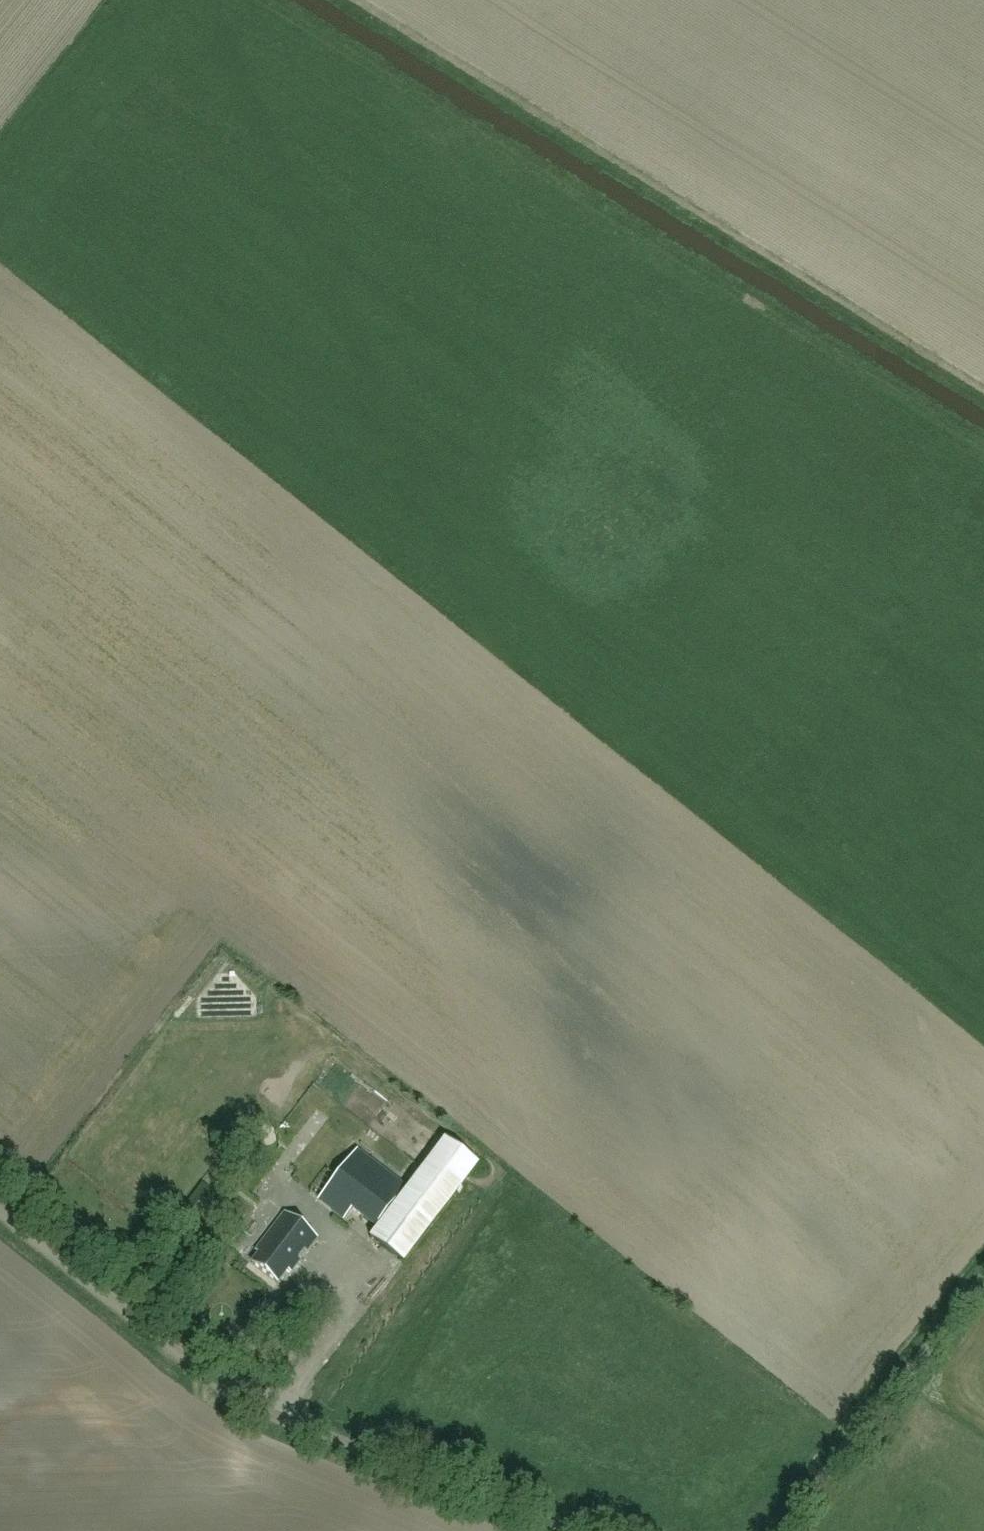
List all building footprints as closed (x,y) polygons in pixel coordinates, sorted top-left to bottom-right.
[(357,1151),(336,1178),(319,1200),(330,1209),(344,1220),(352,1209),(375,1227),(405,1189),(381,1170),(357,1151)] [(291,1272),(317,1238),(285,1213),(256,1250),(260,1253),(252,1263),(278,1283),(288,1269),(291,1272)]
